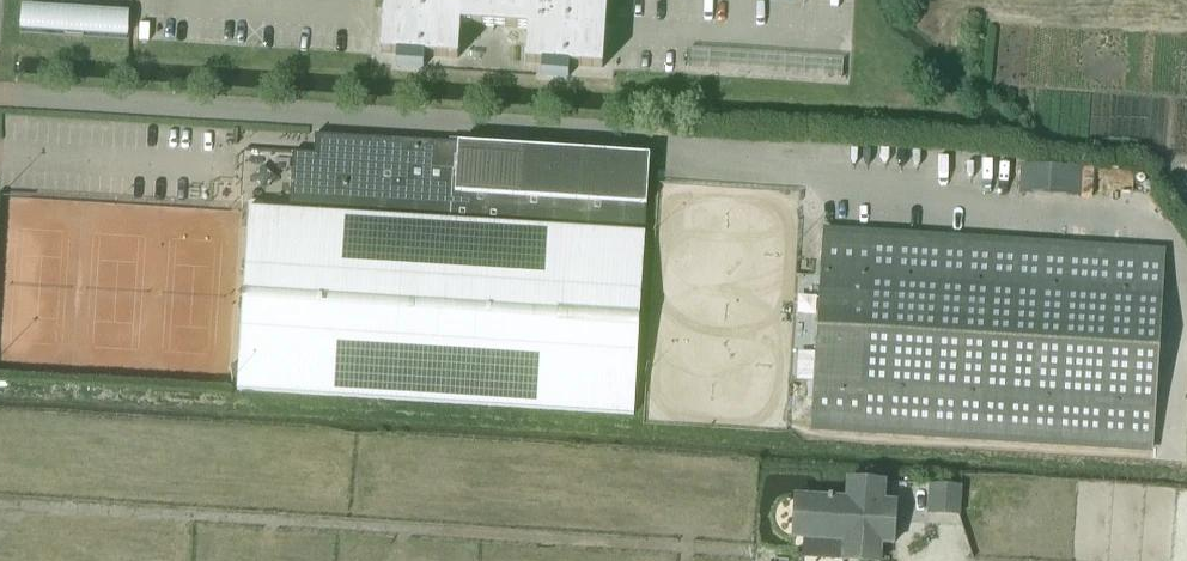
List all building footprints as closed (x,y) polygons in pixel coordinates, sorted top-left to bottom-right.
[(381,54),(458,59),(460,25),(528,30),(525,64),(602,69),(607,0),(384,0),(381,54)] [(65,35),(66,7),(22,4),(20,33),(65,35)] [(85,8),(66,7),(65,35),(83,37),(85,8)] [(128,11),(85,8),(83,37),(126,39),(128,11)] [(649,158),(315,137),(313,155),(292,154),(289,213),(262,212),(263,204),(248,203),(237,392),(633,417),(649,158)] [(1019,194),(1079,197),(1081,169),(1021,165),(1019,194)] [(821,235),(811,399),(810,427),(1152,449),(1164,256),(821,235)] [(803,539),(844,542),(843,560),(879,560),(880,544),(893,545),(896,504),(883,503),(884,483),(848,480),(847,501),(832,500),(832,498),(828,498),(828,499),(806,498),(803,539)]
